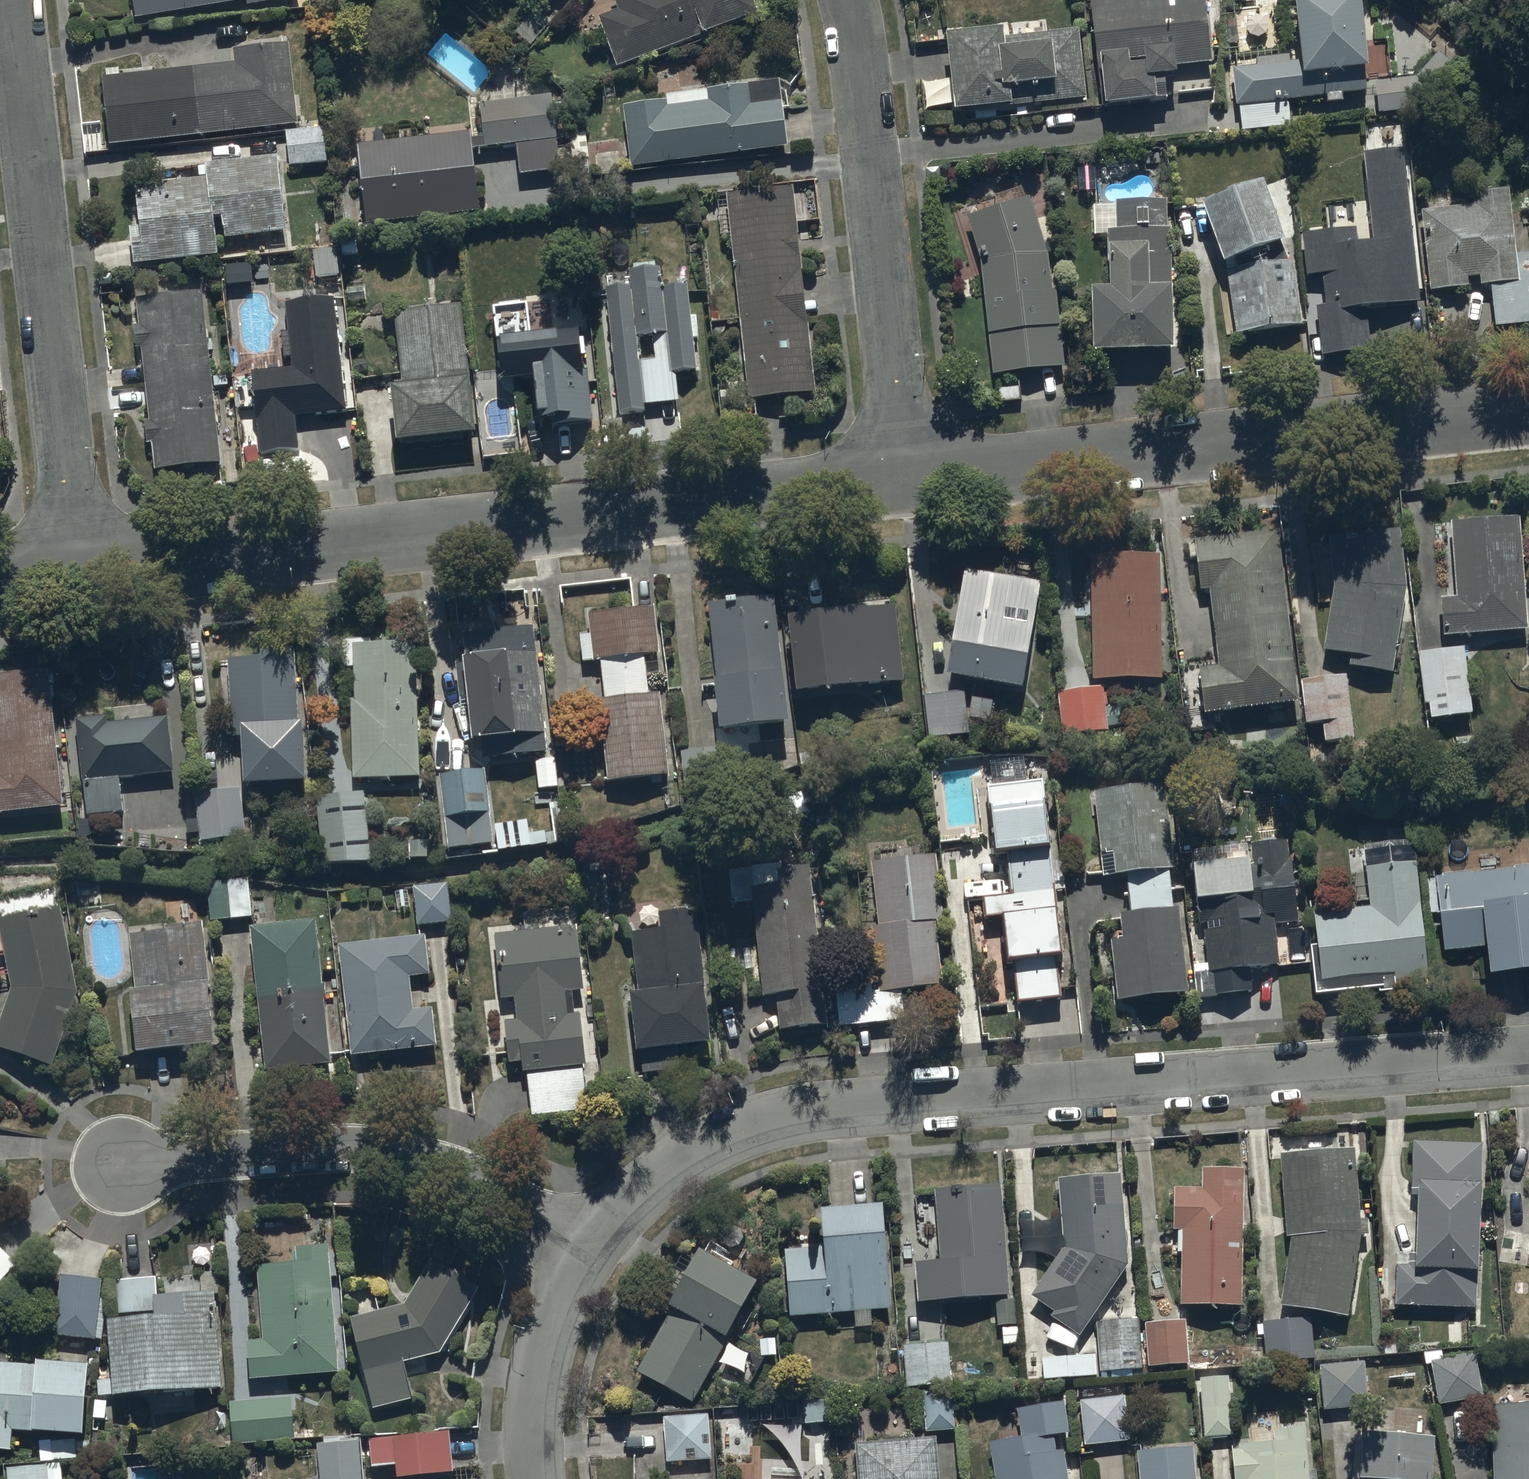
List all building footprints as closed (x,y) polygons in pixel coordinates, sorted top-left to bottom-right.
[(134,24),(247,7),(247,13),(299,5),(298,0),(131,0),(134,24)] [(549,11),(559,0),(536,0),(549,11)] [(617,15),(600,21),(618,73),(759,23),(751,0),(612,0),(617,15)] [(1089,2),(1102,116),(1169,108),(1167,90),(1180,88),(1178,71),(1213,67),(1205,0),(1106,0),(1089,2)] [(1369,79),(1362,2),(1296,9),(1301,67),(1292,68),(1290,59),(1254,63),(1255,72),(1232,74),(1236,112),(1241,112),(1244,137),(1292,131),(1289,108),(1325,103),(1326,110),(1343,108),(1343,102),(1366,99),(1364,80),(1369,79)] [(1007,38),(947,44),(955,122),(1013,116),(1013,112),(1088,104),(1081,36),(1008,44),(1007,38)] [(237,68),(100,83),(108,152),(299,130),(290,49),(235,55),(237,68)] [(1417,83),(1375,85),(1378,118),(1435,114),(1464,82),(1441,59),(1417,83)] [(625,109),(632,172),(789,154),(781,86),(665,99),(666,105),(625,109)] [(555,104),(480,111),(483,144),(472,145),(473,156),(515,152),(518,181),(562,177),(555,104)] [(324,131),(286,134),(289,171),(327,167),(324,131)] [(471,136),(356,147),(364,231),(479,218),(471,136)] [(1367,314),(1420,309),(1407,151),(1362,155),(1370,246),(1359,247),(1358,234),(1302,239),(1306,284),(1324,283),(1326,310),(1317,311),(1321,362),(1373,357),(1367,314)] [(278,162),(206,168),(208,184),(135,191),(139,231),(128,232),(132,272),(218,264),(215,225),(222,224),(224,246),(286,240),(278,162)] [(817,401),(794,192),(728,199),(751,408),(817,401)] [(1266,193),(1203,215),(1225,276),(1225,278),(1234,343),(1305,333),(1296,268),(1288,269),(1282,255),(1288,254),(1266,193)] [(1423,216),(1431,301),(1468,298),(1467,283),(1486,281),(1487,291),(1495,290),(1499,331),(1528,329),(1528,260),(1518,261),(1511,193),(1473,197),(1475,211),(1423,216)] [(1048,259),(1030,203),(1025,205),(1022,194),(999,200),(1005,213),(966,222),(982,268),(993,382),(1064,375),(1057,296),(1052,296),(1048,259)] [(1107,298),(1092,298),(1093,365),(1175,364),(1174,234),(1168,235),(1168,202),(1146,202),(1147,208),(1115,208),(1116,236),(1107,236),(1107,298)] [(630,290),(605,292),(619,421),(647,418),(646,411),(680,408),(677,381),(699,379),(695,344),(700,343),(698,320),(693,321),(689,287),(663,290),(661,271),(656,272),(656,265),(633,267),(634,274),(629,275),(630,290)] [(500,314),(492,315),(500,389),(534,385),(540,438),(595,432),(577,278),(546,282),(553,339),(533,341),(529,309),(521,310),(520,302),(499,304),(500,314)] [(204,297),(135,304),(138,332),(132,332),(134,356),(140,355),(147,426),(143,426),(145,451),(152,450),(155,476),(221,469),(204,297)] [(336,299),(283,304),(289,368),(250,371),(258,459),(300,455),(297,417),(347,412),(336,299)] [(461,309),(395,317),(403,388),(395,389),(396,397),(390,397),(397,455),(477,445),(461,309)] [(1521,521),(1450,527),(1457,604),(1439,605),(1443,646),(1528,639),(1528,621),(1521,521)] [(1408,597),(1401,534),(1328,543),(1336,596),(1323,659),(1352,665),(1351,672),(1393,681),(1408,597)] [(1299,712),(1278,536),(1195,547),(1201,600),(1210,599),(1219,673),(1198,676),(1199,683),(1185,685),(1188,717),(1204,715),(1205,723),(1299,712)] [(1163,688),(1160,559),(1090,561),(1093,689),(1163,688)] [(1024,700),(1041,589),(965,577),(948,688),(1024,700)] [(791,737),(775,602),(738,606),(737,600),(724,601),(725,611),(705,613),(720,745),(791,737)] [(907,693),(896,611),(788,625),(799,707),(907,693)] [(670,785),(661,699),(649,701),(644,663),(659,662),(655,614),(588,619),(590,639),(581,639),(583,668),(602,666),(606,704),(585,707),(588,733),(602,731),(609,792),(670,785)] [(533,634),(461,642),(473,753),(480,752),(482,766),(546,759),(533,634)] [(383,650),(352,651),(354,706),(350,706),(353,785),(420,785),(414,645),(383,646),(383,650)] [(1468,653),(1421,659),(1429,729),(1476,723),(1468,653)] [(260,664),(229,664),(230,744),(241,743),(242,793),(242,796),(307,794),(306,734),(299,734),(298,658),(260,658),(260,664)] [(48,678),(0,683),(0,823),(63,816),(48,678)] [(1356,750),(1348,681),(1304,686),(1312,755),(1356,750)] [(1104,691),(1058,696),(1063,744),(1108,739),(1104,691)] [(965,695),(926,699),(930,747),(970,743),(965,695)] [(108,721),(75,725),(85,822),(123,818),(120,787),(176,781),(170,723),(109,730),(108,721)] [(487,776),(439,781),(447,858),(495,853),(487,776)] [(1064,970),(1042,786),(990,792),(998,867),(1008,866),(1013,906),(986,909),(988,926),(1004,924),(1010,976),(1014,975),(1019,1012),(1061,1007),(1057,970),(1064,970)] [(1177,877),(1165,790),(1094,800),(1106,889),(1126,886),(1131,921),(1120,923),(1123,947),(1108,949),(1116,1010),(1191,1000),(1179,913),(1176,913),(1171,878),(1177,877)] [(241,793),(195,796),(200,865),(223,864),(222,850),(245,849),(242,796),(241,793)] [(373,870),(364,797),(314,803),(323,876),(373,870)] [(1299,928),(1288,847),(1243,853),(1245,870),(1228,873),(1227,864),(1189,869),(1203,978),(1193,979),(1197,1006),(1254,999),(1251,974),(1280,970),(1275,932),(1299,928)] [(1369,913),(1313,918),(1317,952),(1310,953),(1314,1003),(1378,997),(1378,1000),(1398,998),(1397,989),(1429,986),(1418,868),(1413,869),(1411,853),(1364,858),(1369,913)] [(937,860),(871,866),(877,930),(867,931),(874,998),(848,1001),(851,1030),(905,1025),(902,999),(943,994),(937,930),(944,929),(937,860)] [(1422,868),(1427,918),(1440,917),(1444,957),(1488,953),(1491,989),(1528,985),(1528,869),(1443,877),(1444,882),(1437,883),(1436,866),(1422,868)] [(751,894),(762,1005),(777,1003),(781,1040),(832,1035),(817,875),(795,877),(796,890),(751,894)] [(252,924),(250,884),(207,886),(209,926),(252,924)] [(449,893),(414,896),(416,931),(451,929),(449,893)] [(61,913),(0,925),(0,941),(12,996),(0,1028),(0,1055),(52,1074),(79,1000),(61,913)] [(661,935),(632,938),(638,1002),(629,1003),(635,1062),(640,1061),(642,1078),(680,1074),(679,1058),(713,1054),(699,917),(659,921),(661,935)] [(248,933),(265,1079),(333,1071),(326,1007),(329,1007),(327,991),(322,992),(314,925),(248,933)] [(166,936),(128,939),(134,999),(129,999),(135,1062),(216,1055),(204,928),(166,932),(166,936)] [(579,933),(494,940),(501,1006),(516,1005),(518,1027),(504,1028),(509,1072),(522,1070),(523,1080),(527,1079),(531,1122),(587,1116),(583,1074),(587,1073),(581,1019),(575,1020),(573,999),(586,998),(579,933)] [(426,942),(338,952),(351,1063),(438,1053),(434,1014),(412,1017),(408,984),(431,982),(426,942)] [(1478,1314),(1483,1151),(1414,1149),(1413,1195),(1419,1195),(1417,1272),(1399,1271),(1397,1312),(1478,1314)] [(1354,1155),(1281,1160),(1287,1244),(1292,1244),(1281,1312),(1348,1323),(1361,1244),(1369,1243),(1368,1227),(1359,1228),(1354,1155)] [(1243,1316),(1245,1175),(1202,1175),(1202,1195),(1176,1195),(1175,1238),(1179,1238),(1179,1261),(1183,1261),(1182,1315),(1243,1316)] [(1129,1273),(1122,1180),(1059,1186),(1065,1257),(1033,1302),(1057,1318),(1054,1323),(1081,1342),(1129,1273)] [(951,1196),(935,1197),(939,1268),(915,1269),(917,1311),(1011,1305),(1004,1192),(963,1194),(963,1189),(951,1190),(951,1196)] [(890,1317),(883,1214),(822,1218),(825,1255),(784,1258),(789,1324),(890,1317)] [(339,1381),(330,1251),(295,1254),(296,1273),(257,1275),(262,1347),(247,1348),(250,1388),(339,1381)] [(21,1278),(0,1257),(0,1299),(21,1278)] [(728,1347),(757,1293),(702,1263),(637,1383),(669,1400),(665,1407),(683,1417),(690,1405),(697,1408),(717,1371),(751,1389),(764,1366),(728,1347)] [(405,1311),(350,1323),(372,1417),(413,1407),(405,1370),(442,1361),(481,1296),(431,1266),(405,1311)] [(99,1386),(99,1400),(223,1397),(214,1298),(157,1304),(155,1282),(110,1286),(113,1321),(155,1319),(155,1329),(109,1330),(112,1386),(99,1386)] [(97,1348),(102,1287),(61,1284),(56,1344),(97,1348)] [(1141,1324),(1096,1326),(1099,1380),(1144,1378),(1141,1324)] [(1187,1325),(1146,1327),(1148,1373),(1189,1371),(1187,1325)] [(1314,1326),(1264,1328),(1265,1370),(1315,1368),(1314,1326)] [(951,1349),(902,1352),(905,1395),(954,1392),(951,1349)] [(1475,1357),(1430,1366),(1438,1410),(1483,1401),(1475,1357)] [(1364,1366),(1317,1372),(1322,1416),(1369,1411),(1364,1366)] [(48,1445),(52,1469),(84,1463),(92,1377),(0,1369),(0,1460),(10,1461),(12,1439),(31,1440),(31,1444),(48,1445)] [(1229,1392),(1201,1394),(1204,1443),(1232,1441),(1229,1392)] [(955,1435),(953,1401),(923,1402),(924,1437),(955,1435)] [(1129,1402),(1079,1404),(1082,1452),(1132,1449),(1129,1402)] [(293,1405),(228,1408),(230,1450),(294,1447),(293,1405)] [(988,1450),(992,1478),(1068,1478),(1065,1457),(1056,1459),(1054,1447),(1069,1444),(1063,1406),(1017,1413),(1021,1445),(988,1450)] [(1492,1411),(1493,1478),(1528,1478),(1528,1410),(1492,1411)] [(711,1466),(709,1418),(666,1420),(668,1468),(711,1466)] [(318,1447),(319,1478),(360,1478),(360,1472),(398,1471),(398,1478),(455,1478),(453,1435),(368,1438),(369,1446),(318,1447)] [(1435,1444),(1363,1439),(1360,1478),(1432,1478),(1435,1444)] [(855,1449),(858,1478),(941,1478),(938,1442),(855,1449)] [(1232,1457),(1233,1478),(1317,1478),(1311,1478),(1309,1451),(1232,1457)] [(1194,1452),(1138,1457),(1140,1478),(1196,1478),(1194,1452)]
